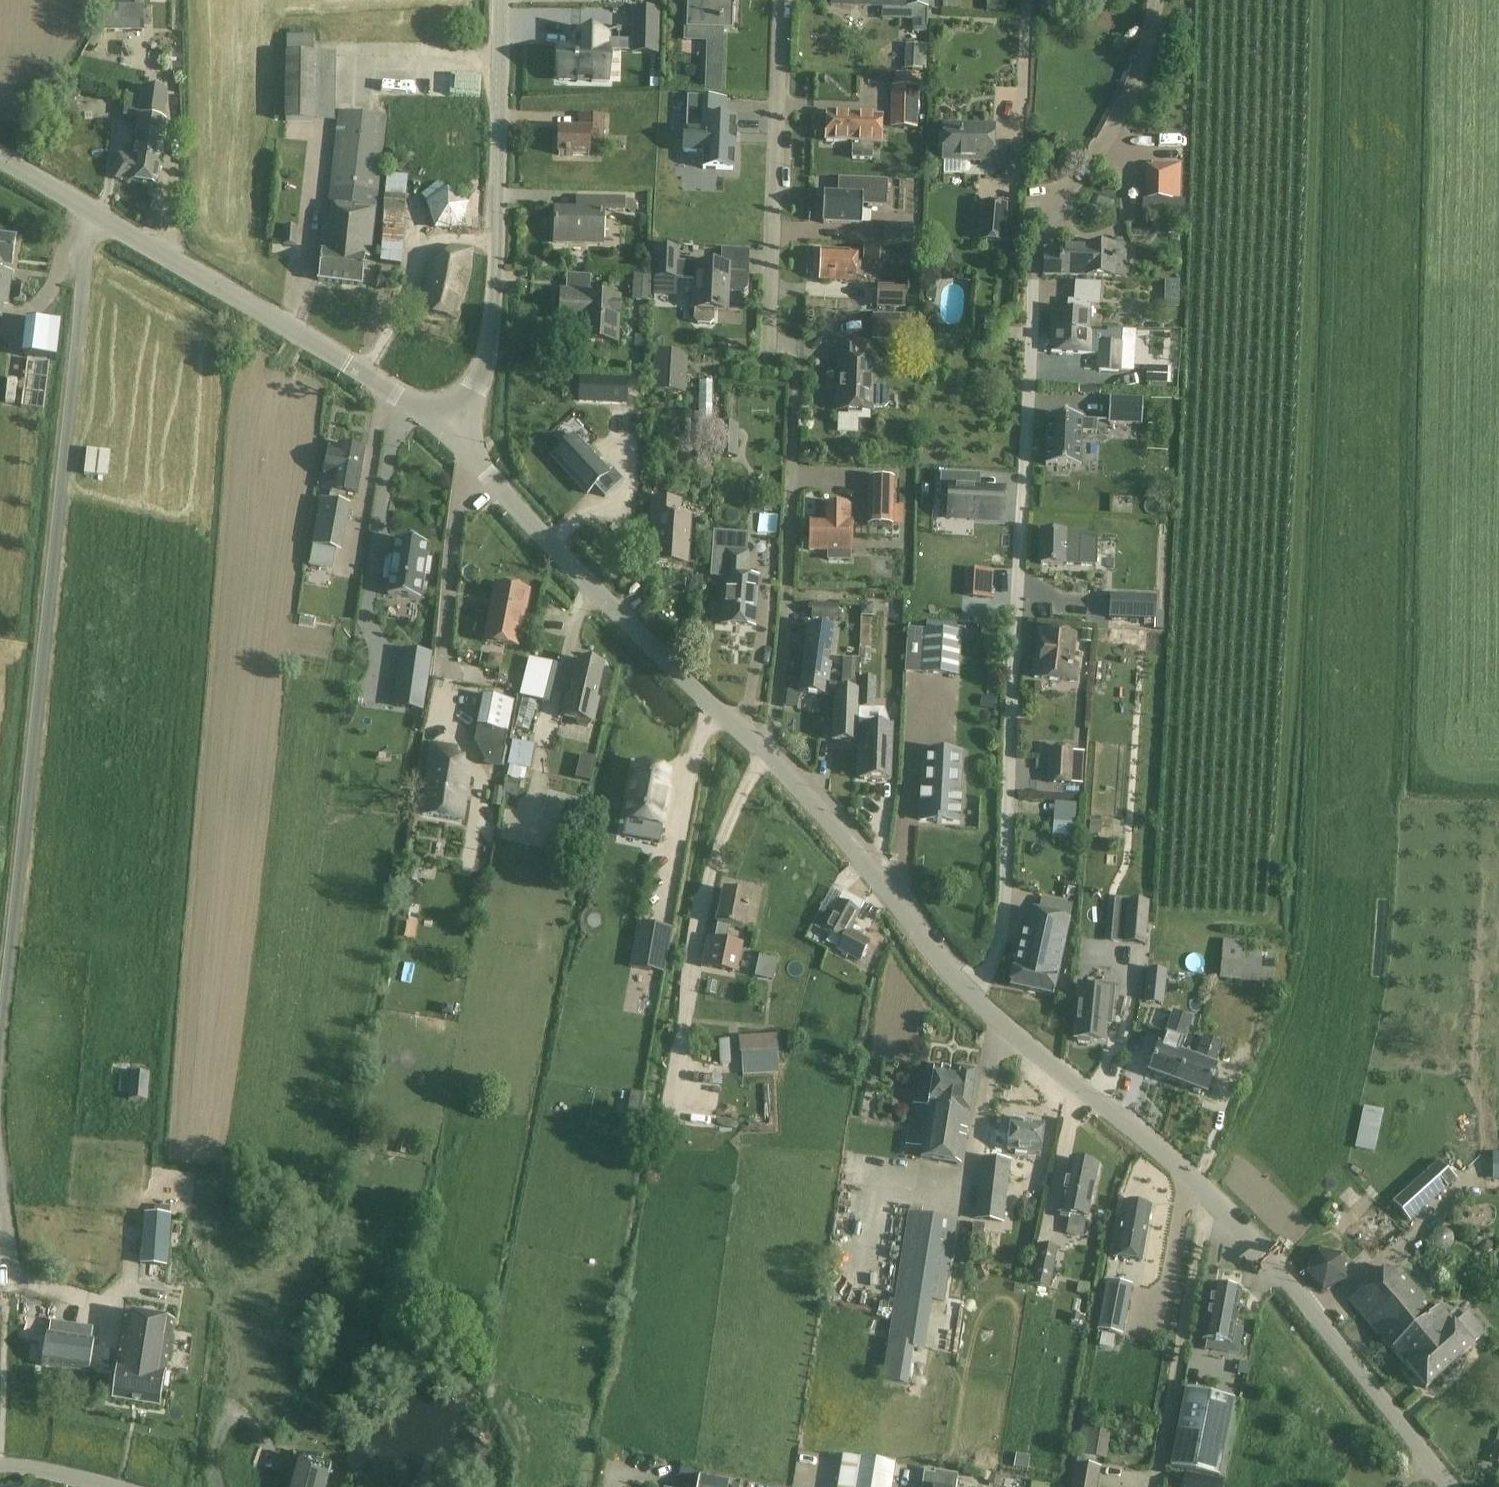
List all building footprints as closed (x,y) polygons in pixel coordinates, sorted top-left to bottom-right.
[(735,0),(687,0),(686,29),(734,30),(735,0)] [(831,6),(921,8),(920,30),(927,30),(928,0),(831,0),(831,6)] [(103,6),(103,32),(144,31),(144,6),(103,6)] [(632,41),(658,42),(659,12),(632,11),(632,41)] [(559,48),(559,79),(608,80),(608,49),(605,49),(605,34),(576,33),(576,48),(559,48)] [(287,54),(314,55),(314,36),(286,36),(287,54)] [(904,70),(925,71),(927,46),(905,45),(904,70)] [(480,92),(479,76),(442,77),(443,93),(480,92)] [(721,92),(721,78),(706,77),(706,91),(721,92)] [(129,81),(127,97),(139,100),(137,119),(138,119),(137,134),(136,134),(133,158),(133,161),(148,163),(149,159),(160,161),(163,138),(161,137),(166,103),(156,101),(159,85),(129,81)] [(892,88),(890,129),(918,130),(919,89),(892,88)] [(139,100),(127,97),(125,97),(122,117),(137,119),(139,100)] [(735,120),(725,120),(726,99),(687,98),(686,120),(704,121),(704,131),(683,130),(681,155),(703,155),(702,169),(733,170),(735,120)] [(369,257),(375,211),(385,117),(337,112),(327,205),(332,205),(330,221),(324,220),(320,253),(322,253),(318,282),(362,287),(366,256),(369,257)] [(590,156),(590,146),(604,147),(604,116),(577,115),(577,129),(558,129),(558,156),(590,156)] [(883,118),(857,117),(826,116),(825,142),(852,143),(852,159),(871,160),(871,144),(881,144),(883,118)] [(990,168),(1007,168),(1007,144),(991,144),(991,127),(942,127),(942,162),(990,162),(990,168)] [(133,161),(133,158),(118,156),(115,180),(157,186),(160,161),(149,159),(148,163),(133,161)] [(1152,167),(1147,167),(1145,201),(1179,202),(1181,165),(1152,164),(1152,167)] [(387,174),(382,224),(404,226),(409,176),(387,174)] [(887,209),(888,182),(838,179),(837,195),(823,194),(822,224),(862,225),(862,203),(868,203),(867,209),(887,209)] [(427,205),(435,231),(462,231),(469,205),(448,189),(427,205)] [(602,209),(622,209),(623,211),(636,211),(636,201),(577,200),(577,211),(556,211),(556,243),(601,243),(602,209)] [(978,243),(1004,245),(1008,205),(982,202),(978,243)] [(913,226),(884,225),(884,241),(912,243),(913,226)] [(297,246),(298,226),(283,226),(282,244),(297,246)] [(5,324),(17,239),(0,237),(0,323),(5,324)] [(863,246),(862,261),(880,262),(881,247),(863,246)] [(445,255),(431,261),(420,313),(457,321),(472,252),(450,247),(445,255)] [(1116,248),(1092,248),(1061,247),(1061,257),(1044,257),(1043,276),(1115,277),(1116,248)] [(678,280),(678,278),(679,248),(654,248),(653,279),(678,280)] [(856,283),(856,278),(856,277),(857,277),(858,252),(820,251),(818,282),(856,283)] [(746,272),(721,270),(721,264),(687,263),(687,277),(694,277),(692,307),(694,307),(693,321),(697,325),(710,325),(714,322),(715,308),(724,308),(725,291),(740,292),(746,287),(746,272)] [(636,300),(650,301),(651,277),(637,276),(636,300)] [(876,286),(875,309),(904,310),(905,287),(876,286)] [(15,287),(14,302),(27,303),(29,288),(15,287)] [(618,344),(620,299),(590,298),(591,293),(561,291),(559,320),(578,321),(579,312),(590,313),(589,342),(618,344)] [(1052,311),(1051,330),(1090,331),(1092,302),(1074,301),(1074,312),(1052,311)] [(914,342),(915,315),(872,315),(872,342),(914,342)] [(61,324),(28,321),(24,357),(56,360),(61,324)] [(1090,345),(1090,331),(1051,330),(1051,352),(1090,353),(1089,355),(1098,355),(1097,372),(1120,373),(1121,344),(1099,343),(1099,346),(1090,345)] [(886,386),(873,386),(874,361),(861,361),(862,343),(836,342),(836,365),(839,365),(837,411),(872,412),(872,409),(884,409),(889,405),(890,391),(886,386)] [(651,393),(686,394),(688,354),(653,352),(651,393)] [(50,364),(27,361),(21,406),(44,409),(50,364)] [(1149,382),(1174,383),(1175,366),(1150,365),(1149,382)] [(578,402),(625,405),(627,382),(579,379),(578,402)] [(699,382),(700,416),(714,415),(713,381),(699,382)] [(1140,425),(1141,401),(1109,399),(1108,424),(1140,425)] [(1047,417),(1045,466),(1079,467),(1081,433),(1096,433),(1097,421),(1081,420),(1081,419),(1047,417)] [(736,458),(737,426),(720,425),(718,457),(736,458)] [(623,481),(620,478),(627,471),(619,463),(607,474),(573,437),(552,456),(582,489),(585,486),(590,492),(595,487),(605,498),(623,481)] [(365,449),(339,444),(338,450),(328,449),(324,475),(333,476),(328,502),(321,501),(312,546),(336,551),(346,494),(357,496),(365,449)] [(940,473),(939,498),(948,499),(948,517),(1003,520),(1004,490),(967,488),(967,475),(940,473)] [(869,479),(868,525),(893,526),(894,479),(869,479)] [(654,563),(687,565),(690,518),(678,517),(679,502),(653,500),(652,516),(657,517),(654,563)] [(849,560),(849,551),(850,551),(851,523),(849,523),(849,508),(822,507),(822,523),(811,523),(810,550),(828,550),(828,559),(849,560)] [(747,536),(713,534),(711,577),(725,578),(722,625),(755,627),(758,579),(746,578),(747,536)] [(1040,565),(1096,567),(1097,536),(1064,535),(1041,534),(1040,565)] [(429,575),(431,561),(426,560),(428,545),(396,540),(392,569),(386,568),(384,580),(390,581),(388,596),(420,600),(424,574),(429,575)] [(309,567),(308,583),(329,585),(330,568),(309,567)] [(967,571),(966,597),(991,599),(992,573),(967,571)] [(526,613),(530,590),(496,583),(484,642),(517,649),(525,612),(526,613)] [(1109,618),(1158,620),(1159,597),(1110,595),(1109,618)] [(811,605),(811,619),(839,620),(840,606),(811,605)] [(833,629),(808,625),(799,694),(826,697),(830,664),(821,663),(823,653),(829,653),(833,629)] [(926,632),(923,674),(956,676),(959,634),(926,632)] [(1039,633),(1034,678),(1074,683),(1076,665),(1071,663),(1074,637),(1039,633)] [(605,665),(578,659),(570,694),(566,694),(561,717),(576,721),(578,725),(587,727),(591,724),(594,725),(600,700),(597,699),(605,665)] [(842,666),(842,683),(858,684),(859,667),(842,666)] [(501,668),(498,689),(522,693),(525,672),(501,668)] [(543,701),(549,673),(529,669),(523,697),(543,701)] [(859,679),(858,709),(874,710),(876,680),(859,679)] [(429,690),(400,685),(397,710),(425,715),(429,690)] [(858,691),(835,690),(833,741),(855,742),(857,717),(858,691)] [(478,729),(475,742),(503,748),(506,734),(512,702),(483,696),(476,728),(478,729)] [(861,780),(889,781),(891,726),(863,725),(861,780)] [(508,768),(529,772),(534,747),(514,743),(508,768)] [(432,746),(420,815),(460,822),(467,775),(464,770),(451,768),(454,750),(432,746)] [(1050,751),(1048,783),(1069,784),(1070,752),(1050,751)] [(962,755),(924,753),(922,793),(920,793),(920,794),(921,794),(920,802),(919,802),(919,803),(921,803),(920,821),(937,822),(937,824),(942,824),(942,822),(959,823),(959,818),(961,819),(961,818),(960,818),(960,811),(961,811),(959,810),(959,806),(961,806),(961,805),(961,799),(962,799),(962,798),(960,798),(962,755)] [(596,779),(599,756),(584,755),(581,777),(596,779)] [(670,772),(636,765),(633,783),(630,783),(627,798),(630,799),(626,819),(648,823),(645,841),(659,844),(667,805),(664,804),(670,772)] [(1073,824),(1053,822),(1052,837),(1072,838),(1073,824)] [(728,941),(730,928),(744,931),(751,896),(723,890),(716,925),(716,926),(714,938),(708,937),(702,967),(738,974),(744,944),(728,941)] [(811,924),(841,941),(837,951),(859,962),(867,947),(846,936),(859,912),(864,904),(844,893),(833,912),(822,906),(811,924)] [(1115,902),(1113,922),(1125,923),(1124,942),(1144,944),(1147,904),(1115,902)] [(1023,930),(1010,987),(1052,995),(1069,921),(1037,914),(1033,932),(1023,930)] [(669,938),(637,932),(632,958),(649,961),(646,977),(662,979),(669,938)] [(1222,940),(1219,981),(1273,985),(1275,961),(1272,961),(1273,950),(1242,948),(1243,942),(1222,940)] [(763,954),(758,976),(778,980),(782,957),(763,954)] [(1147,992),(1165,994),(1168,975),(1149,972),(1147,992)] [(1112,1011),(1114,987),(1097,986),(1097,991),(1079,989),(1075,1039),(1078,1039),(1077,1043),(1089,1044),(1090,1041),(1103,1042),(1106,1010),(1112,1011)] [(1163,1078),(1178,1083),(1187,1058),(1179,1055),(1192,1019),(1173,1012),(1160,1048),(1158,1047),(1148,1073),(1154,1075),(1155,1078),(1160,1080),(1163,1078)] [(738,1040),(740,1056),(778,1052),(776,1036),(738,1040)] [(713,1041),(719,1063),(736,1059),(730,1037),(713,1041)] [(1195,1061),(1187,1058),(1178,1083),(1193,1089),(1193,1092),(1199,1094),(1202,1092),(1207,1094),(1216,1068),(1214,1068),(1222,1044),(1204,1037),(1195,1061)] [(964,1066),(958,1072),(934,1068),(927,1110),(928,1110),(920,1159),(961,1165),(968,1117),(969,1117),(975,1075),(972,1068),(964,1066)] [(129,1101),(148,1102),(150,1074),(131,1073),(130,1076),(118,1076),(117,1094),(130,1095),(129,1101)] [(697,1109),(716,1092),(708,1082),(689,1099),(697,1109)] [(1367,1105),(1357,1147),(1379,1152),(1388,1110),(1367,1105)] [(984,1159),(980,1196),(1002,1198),(1009,1151),(1041,1155),(1044,1125),(1025,1123),(1023,1119),(1015,1118),(1012,1122),(1009,1121),(1008,1132),(997,1131),(993,1159),(984,1159)] [(1059,1213),(1069,1215),(1065,1235),(1084,1238),(1087,1219),(1097,1164),(1069,1158),(1059,1213)] [(1457,1180),(1439,1160),(1392,1202),(1411,1223),(1457,1180)] [(1124,1203),(1114,1259),(1140,1263),(1150,1207),(1124,1203)] [(906,1387),(921,1301),(944,1304),(957,1221),(907,1213),(888,1342),(881,1384),(906,1387)] [(171,1231),(173,1216),(142,1214),(141,1228),(171,1231)] [(1030,1286),(1051,1290),(1058,1249),(1037,1245),(1030,1286)] [(1304,1274),(1321,1293),(1346,1281),(1342,1256),(1316,1251),(1304,1274)] [(1404,1366),(1425,1390),(1474,1347),(1472,1345),(1484,1335),(1467,1314),(1462,1318),(1456,1310),(1448,1317),(1439,1307),(1436,1310),(1398,1267),(1391,1276),(1383,1270),(1357,1293),(1358,1294),(1348,1302),(1391,1351),(1404,1366)] [(1096,1330),(1122,1335),(1132,1286),(1106,1281),(1096,1330)] [(1241,1291),(1238,1290),(1236,1286),(1228,1285),(1225,1288),(1212,1286),(1202,1340),(1231,1344),(1241,1291)] [(173,1322),(125,1315),(117,1368),(116,1367),(111,1400),(161,1408),(166,1375),(165,1375),(173,1322)] [(46,1336),(42,1368),(88,1374),(92,1341),(46,1336)] [(1184,1391),(1169,1468),(1228,1479),(1242,1402),(1184,1391)] [(1075,1456),(1106,1461),(1110,1435),(1079,1430),(1075,1456)] [(327,1481),(331,1465),(297,1457),(294,1472),(289,1486),(326,1486),(327,1481)] [(895,1466),(856,1459),(851,1486),(891,1486),(895,1466)] [(1074,1464),(1070,1486),(1098,1486),(1101,1468),(1074,1464)] [(920,1486),(957,1486),(958,1481),(959,1476),(935,1473),(934,1475),(922,1473),(920,1486)] [(1213,1481),(1185,1475),(1183,1486),(1211,1486),(1213,1481)] [(729,1482),(702,1476),(699,1486),(728,1486),(729,1482)]
